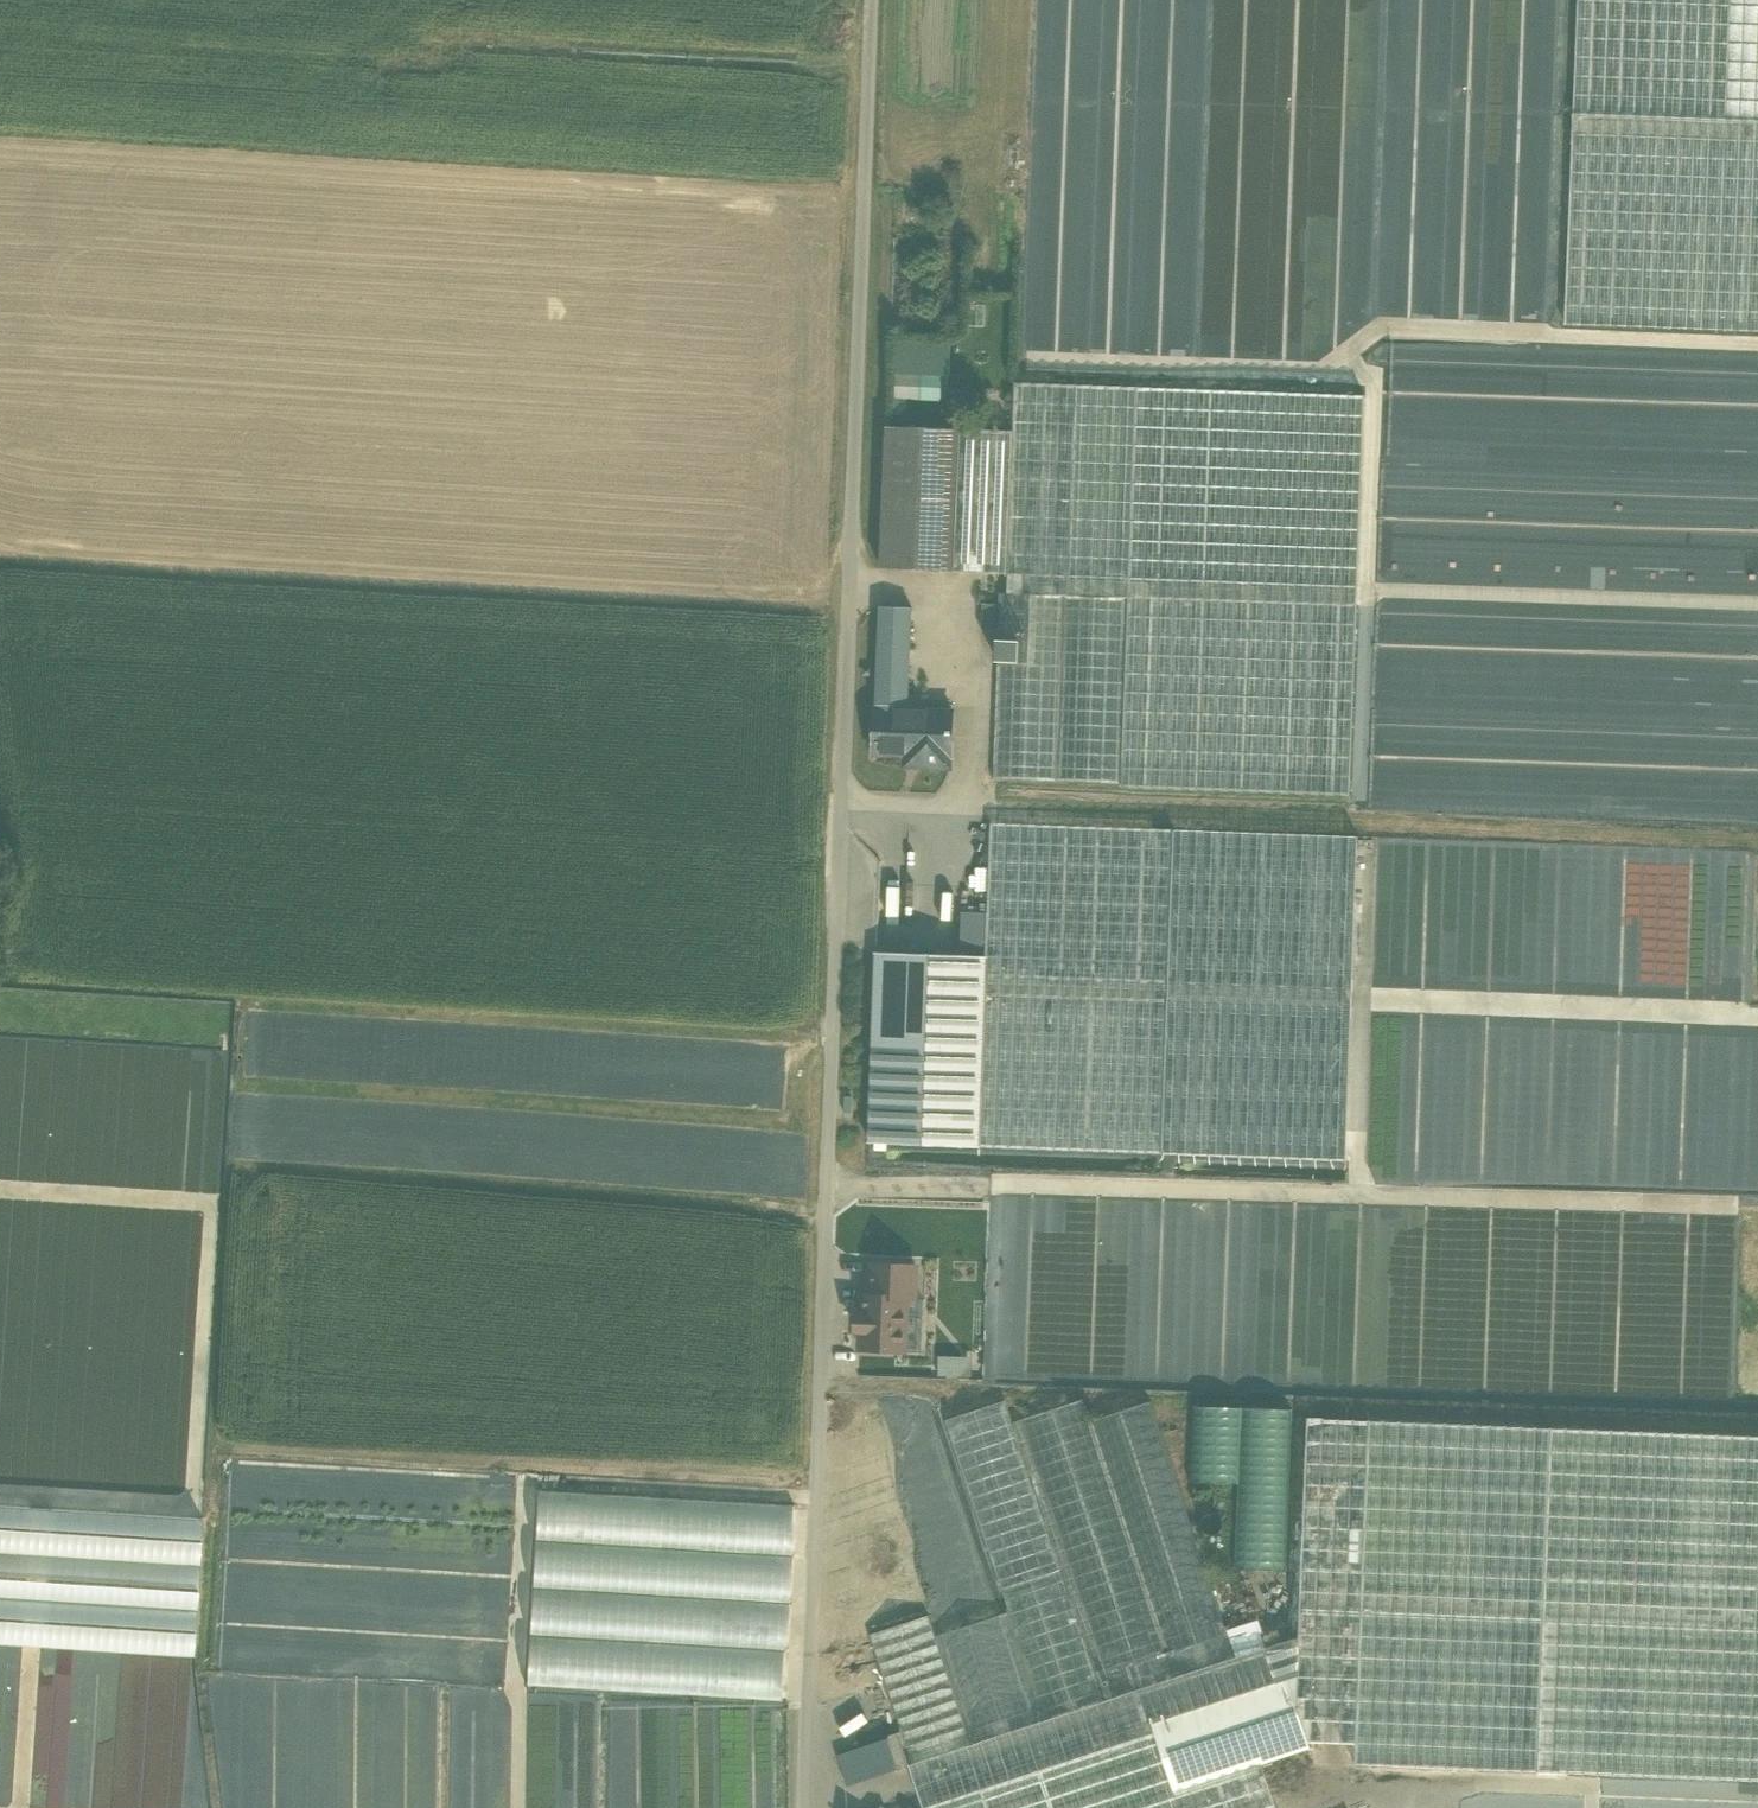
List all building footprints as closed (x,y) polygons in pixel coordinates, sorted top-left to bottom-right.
[(1565,324),(1757,331),(1757,0),(1577,0),(1565,324)] [(892,370),(892,394),(939,395),(940,371),(892,370)] [(1137,388),(1015,383),(1013,432),(959,429),(953,572),(1008,574),(1007,593),(1128,598),(1130,598),(1137,388)] [(1365,395),(1137,388),(1130,598),(1128,598),(1122,784),(1121,787),(1350,795),(1365,395)] [(959,429),(887,426),(881,568),(953,572),(959,429)] [(1007,593),(999,593),(992,779),(1122,784),(1128,598),(1007,593)] [(912,607),(879,606),(875,708),(908,710),(912,607)] [(875,708),(874,708),(872,754),(924,756),(923,766),(950,767),(951,757),(952,757),(953,712),(908,710),(875,708)] [(1174,830),(991,823),(986,956),(979,1146),(1162,1153),(1174,830)] [(1359,836),(1174,830),(1162,1153),(1346,1160),(1359,836)] [(955,950),(980,951),(981,909),(956,908),(955,950)] [(986,956),(877,952),(870,1142),(979,1146),(986,956)] [(1708,1130),(1723,1110),(1454,1110),(1454,1126),(1477,1126),(1477,1162),(1483,1155),(1491,1162),(1491,1175),(1537,1175),(1516,1159),(1528,1143),(1528,1142),(1553,1142),(1553,1117),(1567,1117),(1567,1139),(1612,1139),(1612,1160),(1621,1149),(1628,1149),(1653,1117),(1680,1117),(1680,1125),(1688,1114),(1708,1114),(1708,1130)] [(1092,1285),(1093,1257),(1072,1257),(1072,1285),(1092,1285)] [(916,1265),(872,1264),(871,1295),(907,1296),(907,1298),(915,1299),(916,1265)] [(990,1309),(1031,1310),(1032,1271),(1018,1270),(1018,1268),(987,1267),(984,1372),(988,1372),(990,1309)] [(871,1295),(864,1294),(863,1315),(856,1315),(856,1330),(862,1330),(861,1349),(904,1351),(907,1298),(907,1296),(871,1295)] [(934,1353),(934,1373),(967,1373),(967,1353),(934,1353)] [(1227,1630),(1151,1401),(1090,1421),(1082,1399),(1021,1419),(1108,1679),(1103,1680),(1105,1685),(1110,1684),(1114,1697),(1265,1647),(1256,1620),(1227,1630)] [(1105,1700),(1005,1400),(944,1419),(1044,1720),(1105,1700)] [(1240,1410),(1194,1408),(1191,1482),(1237,1484),(1240,1410)] [(1288,1410),(1244,1408),(1236,1568),(1281,1570),(1288,1410)] [(1307,1420),(1297,1706),(1308,1741),(1357,1745),(1356,1765),(1757,1784),(1757,1439),(1307,1420)] [(64,1640),(59,1646),(182,1649),(189,1641),(182,1635),(193,1636),(194,1605),(189,1611),(192,1507),(171,1488),(0,1484),(0,1639),(64,1640)] [(539,1491),(527,1685),(782,1702),(796,1508),(539,1491)] [(998,1611),(939,1631),(977,1742),(1035,1723),(998,1611)] [(929,1614),(869,1635),(911,1764),(972,1744),(929,1614)] [(909,1765),(923,1807),(1277,1807),(1262,1763),(1175,1791),(1153,1724),(1277,1682),(1266,1647),(1265,1647),(1114,1697),(1105,1700),(1044,1720),(1035,1723),(977,1742),(972,1744),(911,1764),(909,1765)] [(1277,1682),(1153,1724),(1175,1791),(1262,1763),(1310,1747),(1308,1741),(1297,1706),(1288,1679),(1277,1682)] [(888,1738),(838,1755),(847,1785),(898,1769),(888,1738)]
